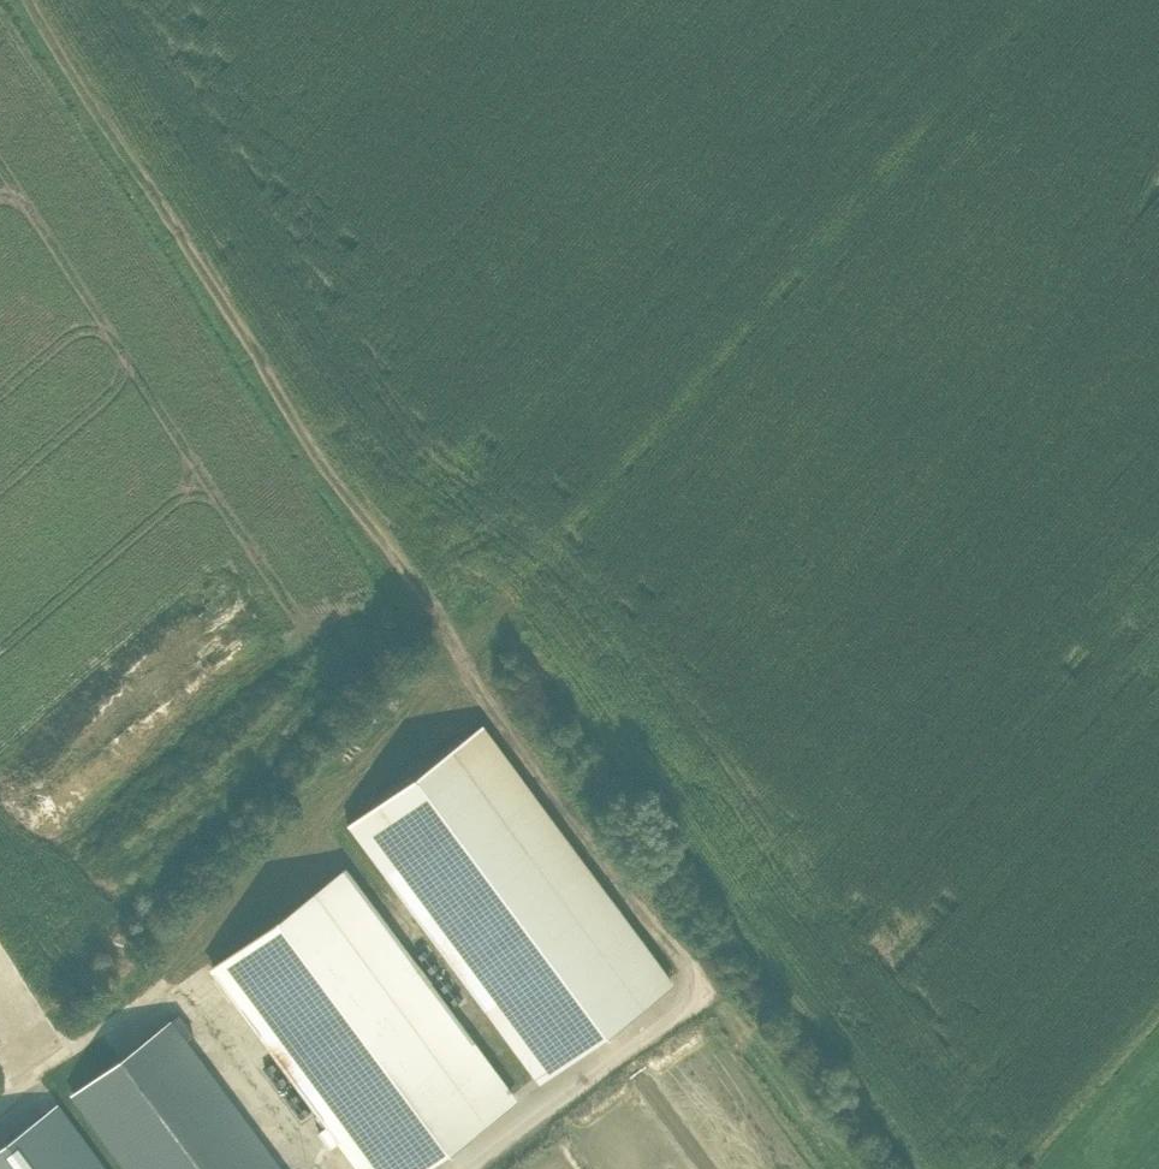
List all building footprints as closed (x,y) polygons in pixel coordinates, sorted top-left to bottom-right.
[(213,951),(349,1168),(408,1168),(509,1106),(356,861),(213,951)] [(57,1103),(0,1145),(0,1168),(106,1168),(57,1103)] [(0,1119),(0,1138),(18,1126),(9,1113),(0,1119)]
